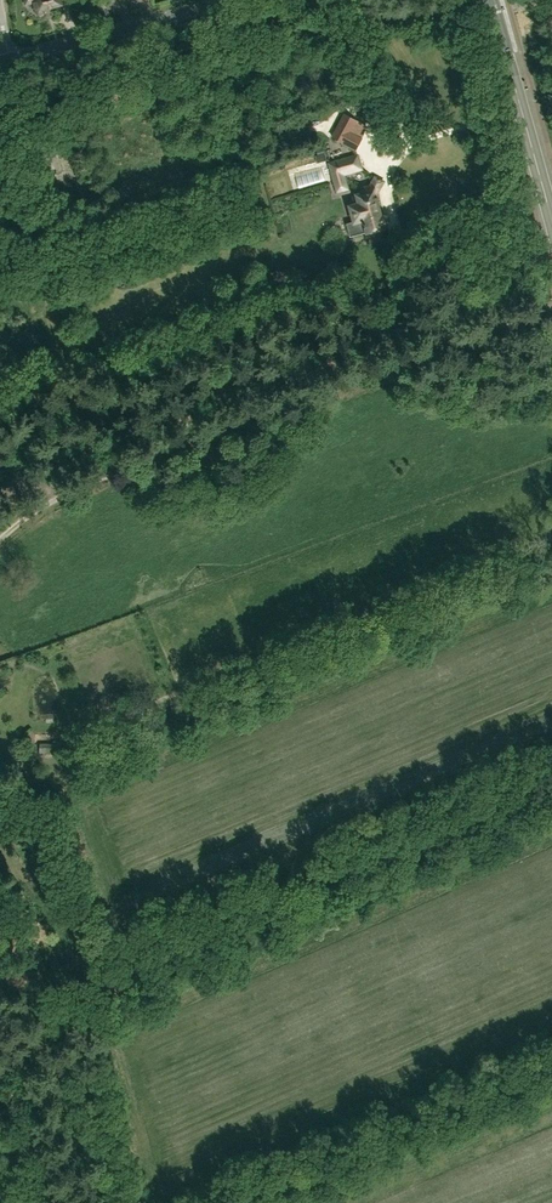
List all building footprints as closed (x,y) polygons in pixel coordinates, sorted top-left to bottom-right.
[(26,4),(32,2),(34,10),(38,14),(43,13),(45,9),(61,5),(60,0),(25,0),(26,4)] [(532,9),(538,7),(536,0),(530,0),(532,9)] [(344,113),(331,137),(356,150),(362,139),(347,131),(354,118),(344,113)] [(318,155),(315,156),(317,163),(327,160),(324,148),(317,150),(318,155)] [(362,170),(357,154),(327,163),(336,193),(348,190),(344,175),(362,170)] [(347,223),(350,236),(384,227),(387,225),(388,221),(387,218),(386,216),(381,215),(375,196),(383,182),(374,178),(365,192),(355,195),(357,203),(348,205),(353,221),(347,223)] [(21,496),(15,480),(0,485),(0,503),(21,496)] [(126,739),(121,728),(99,737),(104,748),(126,739)] [(39,754),(61,754),(61,743),(39,743),(39,754)]
